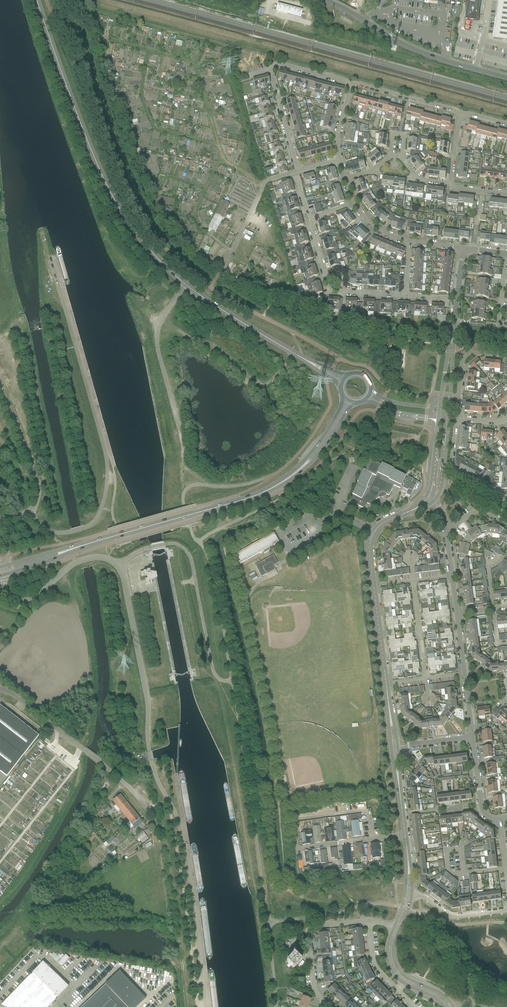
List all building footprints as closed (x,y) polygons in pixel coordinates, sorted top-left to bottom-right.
[(465,20),(478,21),(481,0),(468,0),(467,3),(466,3),(465,7),(466,7),(467,7),(465,20)] [(496,19),(495,19),(495,24),(494,34),(506,35),(506,0),(498,0),(496,19)] [(302,12),(278,5),(276,12),(300,18),(302,12)] [(266,88),(263,77),(258,78),(260,86),(263,86),(264,88),(266,88)] [(339,87),(336,98),(338,99),(339,96),(342,96),(344,88),(339,87)] [(266,96),(262,97),(258,98),(259,104),(257,104),(258,107),(260,106),(270,103),(269,101),(268,101),(266,96)] [(384,104),(382,112),(386,113),(387,113),(389,105),(390,105),(391,103),(389,102),(388,105),(384,104)] [(270,105),(270,103),(260,106),(262,113),(270,111),(269,106),(270,105)] [(386,113),(385,116),(387,117),(388,114),(392,115),(394,106),(390,105),(389,105),(387,113),(386,113)] [(395,116),(395,119),(397,119),(397,116),(401,117),(404,109),(401,108),(399,107),(398,108),(396,116),(395,116)] [(272,116),(270,111),(262,113),(263,118),(261,119),(262,121),(264,121),(274,118),(273,116),(272,116)] [(275,120),(274,118),(264,121),(266,128),(275,126),(273,121),(275,120)] [(451,120),(447,118),(445,126),(450,128),(449,131),(452,131),(454,125),(450,124),(451,120)] [(347,130),(355,132),(355,131),(358,132),(359,127),(361,127),(361,124),(355,122),(354,125),(348,125),(348,124),(347,130)] [(472,131),(475,123),(470,122),(469,127),(465,126),(463,132),(467,133),(467,130),(472,131)] [(302,126),(294,128),(295,133),(304,131),(306,130),(305,125),(302,126)] [(276,131),(275,126),(266,128),(267,133),(265,134),(266,136),(268,135),(278,133),(277,130),(276,131)] [(388,141),(388,135),(382,135),(382,132),(376,131),(375,134),(380,134),(379,140),(388,141)] [(279,135),(278,133),(268,135),(270,143),(274,142),(279,141),(277,135),(279,135)] [(354,143),(354,137),(346,136),(345,142),(350,143),(350,145),(358,147),(361,147),(364,145),(354,143)] [(429,141),(430,138),(420,136),(419,139),(409,138),(408,144),(420,145),(420,140),(429,141)] [(449,143),(444,143),(445,140),(437,139),(436,142),(441,142),(440,148),(449,149),(449,143)] [(279,142),(274,143),(271,144),(272,150),(270,150),(270,152),(273,152),(283,149),(282,147),(281,147),(279,142)] [(321,154),(319,145),(316,146),(315,143),(313,144),(316,155),(321,154)] [(448,155),(449,149),(440,148),(439,154),(435,153),(435,156),(437,157),(441,157),(442,154),(448,155)] [(283,151),(283,149),(273,152),(275,159),(283,157),(282,152),(283,151)] [(472,151),(471,151),(466,150),(465,153),(461,153),(461,158),(469,159),(470,154),(472,154),(472,151)] [(382,157),(379,154),(377,151),(372,154),(377,161),(382,157)] [(377,161),(372,154),(367,158),(373,165),(377,161)] [(420,160),(423,158),(420,154),(416,155),(417,156),(410,162),(414,166),(421,161),(420,160)] [(285,162),(283,157),(275,159),(276,164),(274,165),(275,167),(277,167),(287,164),(286,162),(285,162)] [(364,159),(358,161),(360,170),(366,168),(364,159)] [(417,171),(424,165),(421,161),(414,166),(417,171)] [(355,171),(352,163),(347,164),(349,173),(355,171)] [(287,166),(287,164),(277,167),(277,169),(279,174),(287,172),(286,167),(287,166)] [(446,173),(449,173),(450,166),(447,166),(446,170),(441,169),(440,178),(445,179),(446,173)] [(336,174),(334,168),(326,170),(327,176),(336,174)] [(492,178),(492,180),(494,181),(494,178),(500,179),(501,169),(497,168),(497,171),(494,171),(493,178),(492,178)] [(467,179),(467,174),(459,173),(458,178),(462,179),(462,182),(468,182),(468,179),(467,179)] [(315,179),(313,174),(308,175),(311,187),(311,188),(312,188),(311,188),(316,186),(317,187),(320,186),(318,179),(315,179)] [(331,181),(337,179),(336,174),(327,176),(325,177),(326,182),(325,183),(325,186),(332,184),(331,181)] [(303,180),(300,180),(303,189),(305,188),(306,189),(311,187),(308,175),(302,177),(303,180)] [(387,190),(389,178),(383,177),(382,183),(379,183),(378,188),(378,189),(379,193),(382,193),(382,191),(383,191),(384,189),(387,190)] [(292,186),(291,181),(288,182),(287,179),(280,181),(281,184),(283,183),(284,188),(292,186)] [(364,183),(363,180),(354,183),(356,188),(365,185),(367,184),(366,182),(364,183)] [(340,190),(338,185),(332,187),(332,184),(325,186),(326,189),(330,188),(332,193),(340,190)] [(366,191),(365,185),(356,188),(358,194),(366,191)] [(417,194),(423,195),(422,199),(425,199),(426,195),(426,193),(423,192),(424,186),(418,185),(417,194)] [(294,192),(292,186),(284,188),(282,189),(283,194),(280,195),(281,198),(289,196),(288,193),(294,192)] [(445,203),(446,195),(443,195),(444,189),(438,188),(437,197),(437,200),(437,201),(442,202),(442,203),(445,203)] [(334,199),(342,196),(340,190),(332,193),(325,195),(327,200),(334,198),(334,199)] [(365,206),(372,201),(369,196),(373,194),(371,191),(369,192),(366,194),(367,197),(362,201),(365,206)] [(297,203),(295,198),(290,199),(289,196),(281,198),(282,201),(284,201),(285,206),(286,206),(297,203)] [(344,201),(342,196),(334,199),(336,203),(330,205),(331,209),(339,206),(338,203),(344,201)] [(474,197),(469,196),(468,205),(473,205),(473,208),(476,208),(477,202),(474,202),(474,197)] [(494,208),(495,199),(490,199),(490,204),(486,203),(485,210),(488,210),(489,207),(494,208)] [(376,205),(372,201),(365,206),(369,211),(369,210),(373,208),(374,207),(376,209),(381,204),(379,203),(379,202),(377,204),(376,205)] [(223,202),(220,206),(221,206),(217,214),(222,217),(229,205),(223,202)] [(287,212),(286,212),(287,215),(294,213),(293,210),(299,209),(297,203),(286,206),(288,211),(287,212)] [(384,213),(380,210),(381,208),(383,207),(381,204),(376,209),(379,211),(377,212),(375,216),(374,216),(379,220),(384,213)] [(343,210),(338,212),(340,215),(345,221),(352,216),(350,214),(348,212),(346,214),(343,210)] [(390,220),(393,214),(391,213),(387,210),(384,213),(379,220),(384,224),(388,219),(390,220)] [(294,213),(287,215),(289,223),(290,223),(302,220),(300,214),(295,216),(294,213)] [(396,230),(399,221),(394,219),(395,218),(396,216),(393,214),(390,220),(393,222),(391,227),(396,230)] [(355,221),(353,218),(352,216),(345,221),(342,224),(345,228),(348,226),(351,224),(355,221)] [(330,226),(329,221),(330,221),(329,218),(321,220),(322,223),(318,224),(319,226),(318,227),(319,229),(328,227),(330,226)] [(303,225),(302,220),(290,223),(291,228),(289,229),(290,232),(294,231),(293,228),(303,225)] [(415,234),(416,226),(416,224),(412,223),(413,221),(409,220),(408,222),(407,226),(410,227),(409,233),(415,234)] [(432,236),(433,228),(434,225),(431,224),(431,227),(428,227),(429,221),(429,220),(426,220),(425,222),(425,225),(424,231),(427,231),(427,235),(427,236),(432,236)] [(402,232),(405,223),(399,221),(396,230),(402,232)] [(438,237),(439,231),(442,231),(443,225),(440,224),(439,228),(433,228),(432,236),(438,237)] [(359,236),(364,230),(363,228),(362,229),(360,227),(358,229),(355,226),(348,232),(357,239),(359,236)] [(333,230),(328,229),(328,227),(319,229),(320,232),(320,231),(321,234),(325,234),(326,236),(334,234),(337,233),(336,229),(333,230)] [(295,240),(306,237),(305,231),(300,233),(299,230),(294,231),(290,232),(291,235),(293,235),(295,240)] [(368,234),(366,232),(367,232),(364,230),(359,236),(362,240),(360,242),(363,245),(368,239),(366,237),(368,234)] [(472,238),(473,231),(465,230),(464,239),(469,239),(469,237),(472,237),(472,238)] [(485,241),(486,233),(478,232),(477,238),(480,238),(480,240),(485,241)] [(335,243),(334,237),(335,237),(334,234),(326,236),(326,239),(323,240),(324,243),(323,243),(324,246),(335,243)] [(375,247),(379,239),(373,236),(370,245),(374,247),(373,249),(375,250),(376,247),(375,247)] [(308,242),(306,237),(295,240),(296,245),(294,246),(295,249),(300,247),(304,246),(303,244),(308,242)] [(380,249),(384,241),(379,239),(375,247),(376,247),(380,249)] [(386,251),(389,243),(384,241),(380,249),(385,251),(384,253),(386,254),(387,252),(386,251)] [(338,251),(336,242),(335,243),(324,246),(324,248),(325,248),(326,251),(329,250),(330,253),(338,251)] [(391,254),(394,245),(389,243),(386,251),(387,252),(391,254)] [(396,256),(400,247),(394,245),(391,254),(390,257),(394,259),(394,258),(396,259),(397,256),(396,256)] [(296,252),(295,253),(296,258),(311,254),(309,248),(301,250),(300,247),(295,249),(296,252)] [(405,250),(400,247),(396,256),(397,256),(402,258),(405,250)] [(415,250),(415,256),(424,257),(424,251),(421,251),(421,248),(418,248),(418,250),(415,250)] [(339,254),(338,251),(330,253),(331,256),(327,257),(328,259),(328,262),(337,260),(335,255),(339,254)] [(311,254),(296,258),(298,263),(297,263),(298,266),(304,265),(303,262),(313,259),(312,257),(313,257),(312,254),(311,254)] [(485,266),(486,258),(477,257),(476,259),(479,259),(478,263),(481,263),(480,266),(485,266)] [(496,259),(486,258),(485,266),(490,267),(491,264),(493,265),(493,261),(496,261),(496,259)] [(338,265),(338,263),(341,262),(340,259),(337,260),(328,262),(329,265),(330,264),(330,267),(337,266),(338,265)] [(315,267),(314,265),(305,268),(300,269),(301,274),(304,274),(316,271),(316,270),(316,267),(315,267)] [(484,277),(485,266),(480,266),(480,269),(478,268),(477,274),(482,275),(482,277),(484,277)] [(490,270),(490,267),(485,266),(484,277),(486,278),(486,275),(492,276),(492,270),(490,270)] [(316,271),(304,274),(306,279),(304,279),(305,283),(313,280),(312,277),(317,276),(317,274),(317,273),(317,271),(316,271)] [(355,285),(356,273),(350,273),(351,271),(348,271),(347,281),(350,281),(350,284),(353,285),(355,285)] [(361,282),(364,282),(365,274),(356,273),(355,285),(358,285),(361,285),(361,282)] [(395,282),(399,282),(399,274),(396,274),(396,275),(391,275),(391,274),(390,273),(390,276),(390,287),(392,288),(392,287),(395,287),(395,282)] [(372,286),(373,277),(368,277),(368,274),(365,274),(364,282),(367,282),(367,285),(370,286),(372,286)] [(483,288),(484,277),(482,277),(482,280),(476,279),(476,285),(474,285),(474,287),(483,288)] [(486,280),(486,278),(484,277),(483,288),(488,289),(488,286),(490,287),(491,281),(486,280)] [(320,287),(319,282),(314,283),(313,280),(305,283),(305,286),(311,284),(312,289),(309,290),(320,287)] [(422,286),(425,286),(425,284),(422,284),(422,285),(413,285),(413,290),(419,291),(418,294),(421,294),(422,286)] [(448,293),(449,287),(440,286),(440,287),(438,287),(437,292),(439,292),(439,295),(446,296),(446,293),(448,293)] [(320,288),(320,287),(309,290),(309,291),(309,292),(310,294),(311,295),(311,296),(322,293),(321,290),(322,290),(321,288),(320,288)] [(481,299),(483,288),(474,287),(473,290),(475,290),(474,296),(480,297),(479,299),(481,299)] [(489,292),(487,292),(488,289),(483,288),(481,299),(483,300),(483,297),(489,298),(489,292)] [(339,304),(339,299),(334,298),(333,307),(333,310),(338,310),(338,313),(341,313),(341,312),(342,304),(339,304)] [(357,300),(351,299),(350,308),(356,308),(356,312),(359,312),(359,305),(356,305),(357,300)] [(480,310),(481,299),(479,299),(479,302),(474,301),(473,306),(472,306),(471,309),(480,310)] [(483,302),(483,300),(481,299),(480,310),(485,311),(485,308),(487,309),(488,303),(483,302)] [(368,309),(368,300),(363,300),(362,305),(359,305),(359,312),(362,312),(363,309),(368,309)] [(374,301),(368,300),(368,309),(368,312),(373,312),(373,315),(376,315),(377,306),(374,306),(374,301)] [(385,313),(386,302),(380,301),(380,306),(377,306),(376,315),(380,315),(380,313),(385,313)] [(391,307),(392,302),(386,302),(385,313),(391,313),(391,315),(393,315),(393,317),(394,317),(394,307),(391,307)] [(403,311),(403,302),(397,302),(397,307),(394,307),(394,313),(397,313),(397,311),(403,311)] [(403,302),(403,311),(406,311),(405,314),(411,314),(411,308),(409,308),(409,303),(403,302)] [(420,312),(420,303),(414,303),(414,308),(411,308),(411,314),(414,314),(414,312),(420,312)] [(426,304),(420,303),(420,312),(426,313),(425,315),(428,315),(429,309),(426,309),(426,304)] [(437,313),(437,304),(431,304),(431,309),(429,309),(428,315),(431,315),(431,313),(437,313)] [(443,305),(437,304),(437,313),(443,314),(442,316),(445,316),(446,310),(443,310),(443,305)] [(478,321),(480,310),(471,309),(471,312),(472,312),(471,318),(477,319),(476,321),(471,321),(470,324),(478,325),(478,321)] [(485,314),(485,311),(480,310),(478,321),(480,322),(481,319),(483,320),(486,320),(487,314),(485,314)] [(489,369),(490,359),(487,359),(487,360),(485,360),(484,363),(482,362),(481,368),(489,369)] [(501,364),(501,361),(498,360),(498,362),(496,361),(495,369),(500,370),(500,373),(503,373),(504,365),(501,364)] [(478,383),(476,383),(475,383),(467,383),(467,385),(466,385),(466,388),(470,388),(469,391),(477,392),(478,383)] [(493,392),(495,394),(502,388),(500,386),(493,392)] [(506,403),(502,397),(498,401),(504,407),(506,405),(505,404),(506,403)] [(470,413),(471,404),(466,403),(467,400),(463,400),(462,407),(465,407),(465,411),(467,412),(467,413),(470,413)] [(504,407),(498,401),(494,404),(493,402),(490,404),(491,407),(493,413),(497,409),(498,410),(500,408),(501,409),(504,407)] [(482,402),(481,414),(484,415),(484,413),(486,414),(486,412),(487,407),(491,407),(490,404),(487,404),(487,402),(482,402)] [(498,434),(496,436),(499,441),(506,435),(503,430),(498,434)] [(470,444),(467,444),(459,443),(459,448),(462,449),(462,452),(468,452),(470,453),(470,449),(469,449),(470,444)] [(456,461),(456,463),(461,466),(459,470),(464,473),(465,471),(469,463),(464,461),(465,459),(464,459),(459,457),(456,456),(456,461)] [(376,499),(377,500),(380,494),(383,493),(389,495),(394,485),(399,488),(401,486),(405,477),(405,476),(393,471),(394,470),(381,464),(380,466),(370,460),(365,471),(363,470),(357,482),(358,483),(349,501),(365,509),(367,503),(372,506),(376,499)] [(470,473),(475,463),(470,460),(469,463),(465,471),(470,473)] [(480,465),(475,463),(470,473),(474,476),(478,468),(480,465)] [(474,476),(473,478),(478,480),(480,476),(483,477),(485,473),(486,472),(486,471),(484,470),(483,471),(478,468),(474,476)] [(420,486),(421,484),(417,482),(417,481),(413,479),(412,480),(408,478),(407,479),(405,477),(401,486),(403,487),(401,492),(405,494),(405,495),(409,497),(410,496),(411,497),(408,500),(409,501),(408,500),(414,496),(415,494),(417,492),(418,490),(419,488),(420,486)] [(496,491),(506,496),(506,490),(506,484),(502,484),(501,489),(497,489),(496,491)] [(493,534),(494,520),(493,520),(493,522),(492,522),(491,525),(488,525),(488,526),(483,527),(484,533),(493,534)] [(500,536),(504,529),(499,527),(499,526),(496,526),(496,522),(495,522),(495,520),(494,520),(493,534),(498,535),(500,536)] [(478,538),(484,533),(483,527),(478,528),(477,527),(474,529),(472,527),(471,527),(470,526),(469,527),(478,538)] [(478,538),(469,527),(470,529),(469,529),(471,532),(468,534),(468,535),(465,539),(471,543),(478,538)] [(498,539),(504,542),(505,539),(506,536),(506,530),(506,531),(504,529),(500,536),(498,539)] [(405,539),(404,530),(404,532),(398,533),(396,534),(400,540),(405,539)] [(416,538),(418,531),(416,530),(410,531),(411,539),(416,538)] [(420,531),(418,531),(416,538),(420,541),(425,535),(420,531)] [(240,564),(263,551),(264,553),(269,550),(268,548),(279,542),(274,533),(235,554),(240,564)] [(400,540),(396,534),(394,535),(390,540),(396,544),(400,540)] [(420,541),(425,545),(431,538),(429,536),(428,537),(425,535),(420,541)] [(431,538),(425,545),(429,548),(436,544),(435,543),(430,539),(431,538)] [(469,551),(471,543),(465,539),(462,543),(461,543),(461,546),(457,546),(457,547),(455,546),(455,547),(469,551)] [(396,544),(390,540),(388,542),(387,541),(386,543),(393,549),(396,544)] [(393,549),(386,543),(385,543),(387,544),(383,549),(382,551),(390,553),(393,549)] [(437,546),(436,544),(429,548),(430,554),(438,553),(437,546)] [(468,556),(469,551),(455,547),(455,549),(457,549),(456,550),(460,551),(459,554),(460,554),(460,560),(468,559),(468,556)] [(390,559),(390,553),(382,551),(382,553),(383,560),(390,559)] [(273,555),(255,565),(261,577),(266,574),(275,570),(273,566),(278,563),(273,555)] [(145,571),(140,572),(141,577),(140,577),(140,581),(141,581),(145,580),(146,585),(148,584),(152,583),(152,581),(157,579),(156,573),(150,572),(150,570),(145,571)] [(445,587),(445,583),(444,580),(438,581),(439,584),(439,588),(433,589),(433,593),(447,592),(447,587),(445,587)] [(427,590),(426,586),(429,585),(430,585),(429,582),(423,583),(423,586),(419,586),(420,591),(419,591),(419,595),(433,593),(433,589),(429,589),(427,590)] [(409,592),(408,588),(405,588),(405,585),(406,585),(400,586),(400,588),(401,589),(402,589),(403,593),(396,594),(397,598),(411,596),(410,592),(409,592)] [(396,594),(395,594),(393,594),(390,594),(389,590),(388,590),(383,591),(383,592),(384,595),(382,595),(383,600),(397,598),(396,594)] [(447,592),(433,593),(434,598),(435,597),(440,597),(441,601),(441,604),(444,603),(444,601),(447,600),(447,596),(448,596),(447,592)] [(428,605),(427,598),(431,598),(434,598),(434,596),(433,593),(419,595),(420,599),(421,599),(422,603),(424,603),(424,606),(428,605)] [(411,601),(411,596),(397,598),(397,602),(404,602),(404,605),(403,606),(403,609),(408,608),(407,605),(411,605),(410,601),(411,601)] [(395,603),(396,602),(397,601),(397,602),(397,598),(383,600),(384,604),(385,604),(385,608),(388,608),(389,610),(392,610),(392,607),(391,603),(395,603)] [(445,606),(444,603),(441,604),(442,611),(439,611),(436,612),(436,616),(450,614),(449,610),(448,610),(448,606),(445,606)] [(429,612),(429,608),(435,607),(435,604),(432,605),(428,605),(424,606),(424,609),(422,609),(423,613),(422,613),(422,618),(424,618),(424,617),(436,616),(436,612),(429,612)] [(408,611),(408,608),(403,609),(403,611),(404,612),(405,611),(406,615),(402,616),(399,616),(400,621),(412,619),(414,619),(413,614),(412,615),(411,610),(408,611)] [(400,621),(399,616),(396,617),(393,617),(392,610),(389,610),(389,613),(386,614),(386,618),(385,618),(386,622),(400,621)] [(450,614),(436,616),(437,620),(443,620),(444,626),(447,626),(447,623),(450,623),(449,619),(451,619),(450,614)] [(432,621),(437,620),(436,616),(424,617),(424,618),(424,622),(426,622),(426,626),(427,626),(428,629),(433,628),(438,627),(437,624),(432,625),(432,621)] [(412,628),(411,624),(413,623),(412,619),(400,621),(400,625),(403,625),(405,624),(406,628),(406,631),(409,631),(409,628),(412,628)] [(394,628),(394,626),(398,625),(400,625),(400,621),(386,622),(386,627),(388,627),(388,631),(391,630),(392,633),(395,633),(394,628)] [(447,629),(447,626),(444,626),(445,633),(438,634),(439,639),(441,639),(441,638),(453,637),(452,632),(451,633),(451,628),(447,629)] [(427,636),(426,636),(427,640),(437,639),(439,639),(438,634),(436,634),(434,635),(433,631),(433,630),(433,628),(428,629),(428,631),(427,631),(427,636)] [(413,637),(413,633),(409,634),(409,631),(406,631),(406,633),(407,638),(404,639),(402,639),(403,643),(415,642),(415,641),(414,637),(413,637)] [(403,643),(402,639),(396,640),(395,633),(392,633),(392,636),(389,636),(389,640),(388,641),(389,645),(403,643)] [(453,641),(453,637),(441,638),(441,639),(439,639),(439,642),(441,642),(441,643),(446,642),(446,646),(445,649),(447,649),(454,648),(454,645),(453,645),(452,641),(453,641)] [(438,643),(438,642),(439,642),(439,639),(437,639),(427,640),(425,640),(426,645),(427,644),(427,649),(434,648),(433,644),(436,643),(438,643)] [(416,641),(415,641),(415,642),(403,643),(403,647),(403,650),(406,649),(408,651),(408,654),(410,654),(413,653),(413,651),(416,650),(416,646),(417,646),(416,641)] [(400,648),(403,647),(403,643),(389,645),(389,649),(390,649),(391,653),(394,653),(395,656),(398,655),(404,654),(404,652),(400,652),(397,652),(397,648),(400,648)] [(454,648),(449,649),(447,649),(447,652),(448,656),(441,657),(442,661),(456,659),(455,655),(454,655),(453,651),(455,651),(454,648)] [(480,654),(479,648),(472,649),(472,650),(472,656),(473,657),(480,654)] [(414,656),(413,653),(410,654),(411,661),(409,661),(405,661),(405,666),(406,666),(419,664),(419,660),(418,660),(417,656),(414,656)] [(442,661),(441,657),(437,657),(435,658),(434,653),(433,654),(428,654),(429,658),(427,659),(428,663),(442,661)] [(480,654),(473,657),(475,659),(480,663),(484,657),(480,654)] [(405,661),(398,662),(398,659),(398,655),(395,656),(395,658),(392,659),(392,663),(391,663),(392,668),(405,666),(405,661)] [(483,668),(489,661),(484,657),(480,663),(482,665),(481,666),(483,668)] [(456,664),(456,659),(442,661),(442,666),(445,665),(449,665),(449,669),(447,669),(448,672),(452,672),(452,669),(456,668),(455,664),(456,664)] [(436,670),(436,666),(439,666),(442,666),(442,661),(428,663),(429,667),(430,667),(430,671),(429,671),(429,674),(437,673),(436,670)] [(491,671),(493,664),(489,661),(483,668),(484,667),(489,671),(491,671)] [(499,671),(498,663),(493,664),(491,671),(493,672),(499,671)] [(420,668),(419,664),(406,666),(407,670),(412,669),(413,673),(407,674),(408,677),(416,676),(415,673),(419,673),(419,669),(420,668)] [(403,675),(402,671),(407,670),(406,666),(405,666),(392,668),(392,672),(393,672),(394,676),(398,675),(398,679),(404,678),(404,675),(403,675)] [(457,706),(456,700),(448,701),(449,706),(456,708),(457,706)] [(22,756),(39,736),(0,705),(0,706),(0,739),(22,756)] [(447,705),(444,709),(445,711),(446,710),(453,716),(452,715),(456,710),(456,708),(449,706),(447,705)] [(409,711),(409,706),(401,707),(402,713),(403,715),(409,711)] [(506,713),(506,710),(504,708),(501,712),(499,710),(494,716),(496,718),(498,719),(500,717),(503,719),(506,713)] [(453,716),(446,710),(445,711),(442,715),(448,719),(450,717),(452,718),(453,716)] [(408,722),(414,714),(409,711),(403,715),(404,717),(409,720),(408,721),(408,722)] [(413,724),(418,718),(414,714),(408,722),(410,723),(411,722),(413,724)] [(445,724),(448,719),(442,715),(439,719),(443,725),(445,724)] [(421,728),(423,721),(418,718),(413,724),(418,728),(421,728)] [(423,721),(421,728),(423,729),(429,728),(429,730),(428,718),(423,718),(423,721)] [(443,725),(439,719),(434,720),(435,727),(441,727),(443,725)] [(487,730),(482,731),(482,737),(492,735),(491,730),(493,728),(493,725),(486,726),(487,730)] [(22,756),(0,739),(0,772),(6,777),(22,756)] [(493,757),(492,752),(483,753),(484,759),(490,758),(491,761),(499,760),(501,759),(500,757),(498,757),(493,757)] [(434,766),(433,757),(424,759),(428,765),(433,764),(434,766)] [(428,765),(424,759),(419,765),(426,771),(426,770),(425,769),(428,765)] [(496,769),(495,763),(499,763),(499,760),(491,761),(491,763),(486,764),(486,770),(496,769)] [(426,771),(419,765),(419,766),(420,766),(416,770),(422,775),(426,771)] [(497,775),(496,769),(486,770),(487,776),(492,775),(493,778),(501,777),(500,774),(497,775)] [(422,775),(416,770),(413,775),(412,774),(419,780),(422,775)] [(417,779),(419,780),(412,774),(407,781),(414,783),(417,779)] [(497,786),(496,781),(501,780),(501,777),(493,778),(492,778),(492,781),(487,782),(487,788),(497,786)] [(415,788),(414,783),(407,781),(408,790),(416,788),(415,788)] [(498,792),(497,786),(487,788),(488,793),(493,793),(494,795),(500,795),(503,794),(503,791),(498,792)] [(131,808),(120,795),(112,801),(123,815),(131,808)] [(142,822),(131,808),(123,815),(134,828),(142,822)] [(469,820),(471,813),(462,814),(463,822),(464,822),(463,821),(469,820)] [(478,818),(471,813),(469,820),(473,823),(472,825),(478,818)] [(361,814),(346,816),(347,826),(348,833),(351,832),(350,821),(361,819),(361,814)] [(347,826),(346,816),(334,817),(335,823),(344,822),(345,826),(347,826)] [(478,818),(472,825),(477,828),(482,822),(477,819),(478,818)] [(323,824),(322,819),(310,821),(311,826),(320,825),(321,829),(323,829),(323,824)] [(360,835),(358,820),(351,821),(352,836),(360,835)] [(343,822),(336,823),(339,840),(345,840),(343,822)] [(486,825),(482,822),(477,828),(481,832),(487,825),(486,825)] [(493,830),(487,825),(481,832),(482,832),(481,833),(484,835),(486,833),(487,834),(493,830)] [(315,843),(321,842),(319,826),(313,826),(315,843)] [(325,829),(327,841),(333,840),(332,828),(325,829)] [(138,838),(144,833),(142,830),(135,836),(138,838)] [(494,839),(493,830),(487,834),(488,839),(486,840),(494,839)] [(300,832),(302,846),(310,845),(308,831),(300,832)] [(141,841),(147,836),(144,833),(138,838),(141,841)] [(110,838),(103,844),(106,847),(116,838),(113,836),(112,836),(110,838)] [(380,857),(378,842),(371,843),(372,858),(380,857)] [(362,856),(361,845),(353,846),(354,857),(362,856)] [(351,864),(349,847),(342,848),(344,865),(351,864)] [(366,856),(363,857),(365,869),(375,868),(375,863),(367,863),(366,856)] [(361,864),(353,865),(353,870),(362,869),(365,869),(363,857),(361,857),(361,864)] [(328,870),(328,864),(328,863),(325,863),(325,865),(319,866),(319,862),(316,863),(317,871),(316,871),(317,875),(319,875),(319,871),(328,870)] [(317,871),(316,863),(313,863),(313,867),(303,868),(303,873),(316,871),(317,871)] [(427,875),(419,876),(420,884),(426,881),(426,875),(427,875)] [(426,881),(420,884),(427,890),(432,883),(431,884),(426,881)] [(436,896),(444,886),(440,882),(436,886),(437,886),(432,893),(436,896)] [(437,886),(436,886),(432,883),(427,890),(427,889),(432,893),(437,886)] [(441,900),(446,893),(449,889),(444,886),(436,896),(441,900)] [(445,903),(450,897),(446,893),(441,900),(445,903)] [(445,903),(445,904),(451,909),(453,902),(449,898),(450,897),(445,903)] [(361,934),(360,928),(360,925),(348,927),(348,930),(352,929),(353,935),(361,934)] [(328,938),(327,933),(329,932),(328,929),(318,930),(319,939),(328,938)] [(332,949),(329,949),(329,948),(321,949),(322,958),(333,957),(332,949)] [(54,952),(51,956),(58,962),(61,958),(54,952)] [(293,953),(289,958),(286,961),(294,968),(301,961),(293,953)] [(65,955),(57,963),(61,967),(69,959),(65,955)] [(366,964),(364,959),(364,956),(356,956),(357,962),(353,963),(354,968),(357,968),(359,967),(366,964)] [(334,965),(333,957),(322,958),(323,967),(331,966),(331,965),(334,965)] [(68,987),(43,962),(7,999),(1,1005),(5,1006),(48,1006),(68,987)] [(369,968),(366,964),(359,967),(361,972),(369,968)] [(371,973),(369,968),(361,972),(359,973),(361,978),(364,977),(371,973)] [(146,999),(119,971),(104,985),(105,987),(100,992),(84,1006),(137,1006),(146,999)] [(374,978),(371,973),(364,977),(366,982),(364,983),(368,988),(376,980),(374,978)] [(380,984),(376,980),(368,988),(368,989),(371,992),(380,984)] [(332,994),(337,988),(333,984),(328,990),(332,994)] [(383,988),(380,984),(371,992),(375,996),(383,988)] [(337,988),(332,994),(336,997),(344,989),(340,985),(337,988)] [(387,992),(383,988),(375,996),(379,1000),(381,998),(382,998),(387,992)] [(339,1001),(345,995),(348,993),(344,989),(336,997),(339,1001)] [(393,998),(387,992),(382,998),(388,1004),(393,998)] [(349,999),(345,995),(339,1001),(343,1005),(349,999)] [(303,996),(301,1001),(308,1004),(310,999),(303,996)] [(356,1002),(353,998),(350,1001),(350,1000),(344,1006),(345,1006),(351,1006),(356,1002)] [(393,998),(388,1004),(386,1005),(388,1006),(397,1006),(400,1004),(393,998)]
